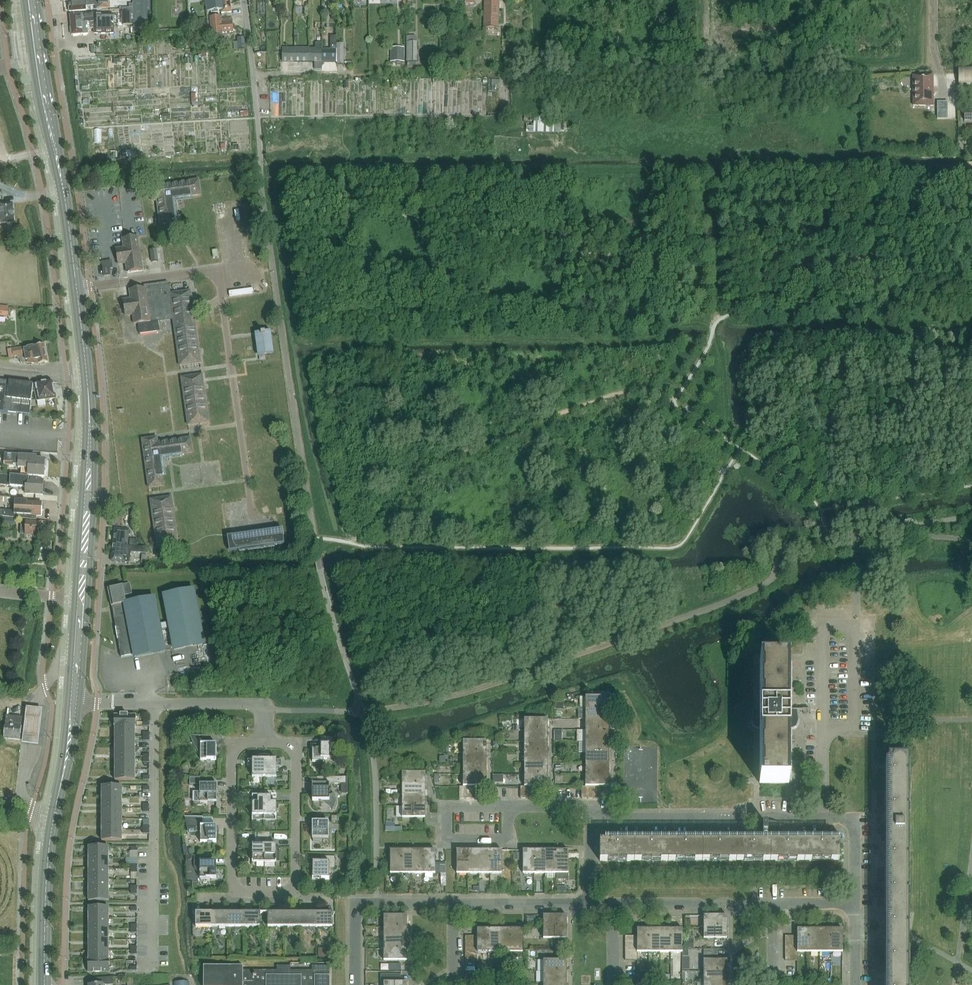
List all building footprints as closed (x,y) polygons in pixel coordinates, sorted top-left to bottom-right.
[(69,12),(87,10),(94,8),(93,0),(69,0),(68,0),(69,12)] [(110,8),(109,0),(95,0),(95,8),(110,8)] [(147,0),(133,0),(133,4),(133,8),(133,32),(148,32),(147,0)] [(206,11),(221,10),(221,13),(231,12),(230,1),(230,0),(205,0),(206,11)] [(499,0),(493,0),(485,0),(484,28),(499,28),(499,0)] [(258,9),(259,40),(272,40),(270,9),(258,9)] [(132,25),(131,11),(121,12),(121,25),(132,25)] [(86,21),(92,21),(92,13),(70,15),(71,24),(86,22),(86,21)] [(92,13),(92,21),(92,25),(94,25),(94,28),(94,34),(114,33),(114,25),(118,25),(118,17),(108,18),(108,15),(104,15),(94,15),(94,13),(92,13)] [(210,18),(211,26),(212,36),(222,35),(222,33),(233,32),(232,18),(221,19),(220,17),(210,18)] [(92,25),(92,21),(86,21),(86,22),(71,24),(72,35),(83,34),(88,33),(87,28),(94,28),(94,25),(92,25)] [(417,61),(417,42),(416,35),(416,32),(407,32),(408,36),(407,36),(407,42),(407,62),(417,61)] [(245,48),(244,37),(237,37),(237,42),(238,49),(245,48)] [(315,48),(309,48),(309,63),(314,63),(314,70),(323,69),(323,65),(322,65),(322,63),(322,49),(322,43),(315,43),(315,48)] [(295,63),(295,48),(282,48),(282,63),(295,63)] [(309,63),(309,48),(295,48),(295,63),(309,63)] [(390,62),(404,62),(404,48),(390,48),(390,62)] [(322,49),(322,63),(337,63),(337,50),(330,50),(322,49)] [(958,71),(958,84),(971,84),(971,71),(958,71)] [(913,105),(933,106),(933,75),(912,75),(913,105)] [(947,119),(947,102),(937,102),(937,119),(947,119)] [(549,116),(523,116),(523,122),(533,122),(533,133),(560,133),(560,123),(549,123),(549,116)] [(171,200),(183,198),(201,195),(198,181),(150,188),(152,202),(157,201),(162,233),(176,232),(171,200)] [(14,223),(12,204),(0,205),(0,223),(1,223),(1,224),(14,223)] [(143,270),(138,236),(122,238),(124,248),(116,249),(118,265),(126,263),(127,273),(143,270)] [(150,250),(151,263),(158,262),(157,249),(150,250)] [(113,269),(112,262),(102,264),(104,277),(110,276),(110,270),(113,269)] [(144,288),(130,290),(131,299),(123,300),(125,316),(133,315),(134,324),(138,323),(139,334),(159,331),(158,322),(173,320),(180,366),(200,363),(194,315),(190,290),(170,293),(169,286),(168,286),(168,282),(144,286),(144,288)] [(0,306),(0,316),(8,317),(9,307),(0,306)] [(256,336),(258,354),(258,355),(273,353),(271,334),(265,335),(265,333),(261,334),(261,336),(256,336)] [(24,347),(11,349),(11,350),(13,357),(13,359),(19,358),(20,362),(27,363),(38,364),(48,362),(44,344),(24,348),(24,347)] [(208,422),(202,378),(202,375),(182,378),(188,425),(208,422)] [(29,414),(32,392),(35,392),(37,401),(38,407),(45,406),(45,400),(55,398),(52,383),(52,382),(39,384),(25,382),(0,379),(0,411),(29,414)] [(163,486),(161,468),(159,457),(191,452),(189,438),(157,442),(156,437),(142,440),(149,488),(163,486)] [(22,469),(21,477),(29,477),(29,476),(44,477),(45,460),(30,460),(30,457),(19,456),(5,455),(4,465),(18,466),(18,468),(22,469)] [(27,488),(26,494),(44,494),(44,481),(29,480),(29,478),(11,476),(0,474),(0,485),(27,488)] [(157,547),(177,544),(171,497),(151,500),(157,547)] [(4,516),(3,517),(37,520),(37,516),(41,516),(41,515),(42,512),(42,503),(27,502),(15,501),(14,511),(4,510),(4,516)] [(41,535),(41,534),(41,523),(21,522),(20,534),(37,535),(41,535)] [(115,529),(113,542),(113,545),(126,546),(127,535),(130,535),(131,531),(123,531),(123,530),(115,529)] [(278,530),(230,537),(232,549),(280,543),(278,530)] [(128,562),(129,551),(147,553),(148,548),(136,547),(128,546),(126,546),(113,545),(111,561),(125,563),(128,562)] [(108,589),(112,606),(121,657),(134,655),(134,657),(164,651),(160,630),(170,628),(174,649),(203,644),(193,591),(164,596),(169,622),(159,624),(154,597),(124,603),(123,601),(125,601),(124,595),(132,594),(130,584),(122,585),(122,586),(108,589)] [(757,728),(760,728),(759,783),(789,783),(788,783),(792,783),(792,728),(793,728),(795,727),(796,724),(797,720),(797,718),(796,710),(811,710),(811,709),(792,709),(792,662),(789,662),(789,660),(760,660),(760,710),(753,710),(752,723),(753,725),(755,727),(757,728)] [(609,708),(609,697),(609,696),(585,696),(585,708),(609,708)] [(555,699),(555,709),(558,709),(564,709),(564,699),(555,699)] [(609,708),(585,708),(585,719),(609,719),(609,708)] [(36,751),(39,751),(43,714),(41,714),(32,713),(26,712),(22,749),(27,749),(36,751)] [(136,726),(136,715),(127,715),(120,715),(114,715),(114,726),(136,726)] [(20,725),(21,717),(6,716),(5,724),(4,738),(20,739),(21,725),(20,725)] [(547,731),(547,719),(524,719),(524,731),(547,731)] [(585,719),(585,730),(609,730),(609,719),(585,719)] [(114,726),(114,727),(115,727),(115,737),(135,737),(135,727),(136,727),(136,726),(114,726)] [(609,730),(585,730),(585,741),(609,741),(609,730)] [(524,741),(524,742),(547,742),(547,731),(524,731),(524,739),(524,741)] [(206,760),(211,763),(211,760),(216,760),(216,744),(211,744),(211,735),(190,735),(191,738),(192,741),(193,744),(194,746),(196,749),(198,751),(199,753),(200,754),(200,760),(206,760)] [(115,737),(115,748),(135,748),(135,737),(115,737)] [(312,744),(312,762),(324,762),(324,759),(329,759),(329,752),(335,752),(335,737),(321,737),(321,744),(312,744)] [(486,752),(486,742),(486,741),(463,741),(463,752),(486,752)] [(609,741),(585,741),(585,752),(609,752),(609,741)] [(524,742),(524,753),(547,753),(547,742),(524,742)] [(115,748),(115,759),(135,759),(135,748),(115,748)] [(463,752),(463,763),(486,763),(486,752),(463,752)] [(609,752),(585,752),(585,763),(608,763),(609,752)] [(524,753),(524,764),(547,764),(547,753),(524,753)] [(252,777),(264,777),(264,754),(262,755),(261,755),(260,755),(258,756),(259,756),(259,759),(247,759),(247,766),(252,766),(252,777)] [(266,754),(264,754),(264,777),(276,777),(276,766),(281,766),(281,759),(269,759),(269,756),(270,756),(269,755),(267,755),(266,754)] [(877,835),(880,837),(880,843),(885,843),(888,843),(888,912),(888,943),(888,984),(908,984),(908,943),(908,912),(908,758),(896,758),(888,758),(888,761),(888,764),(888,827),(885,827),(884,827),(881,825),(877,827),(877,835)] [(115,759),(115,769),(135,769),(135,759),(115,759)] [(463,763),(463,774),(486,774),(486,763),(463,763)] [(608,774),(608,763),(585,763),(585,774),(608,774)] [(524,764),(524,775),(547,775),(547,764),(524,764)] [(115,780),(115,781),(135,781),(135,780),(135,769),(115,769),(115,780)] [(425,784),(425,774),(425,772),(402,772),(402,784),(425,784)] [(478,786),(486,786),(486,774),(463,774),(463,786),(465,786),(471,786),(478,786)] [(600,786),(608,786),(608,774),(585,774),(585,786),(588,786),(594,786),(600,786)] [(493,775),(493,783),(503,783),(503,775),(493,775)] [(539,786),(547,786),(547,775),(524,775),(524,786),(526,786),(533,786),(539,786)] [(333,808),(332,809),(332,810),(333,809),(333,808),(334,807),(335,805),(335,804),(335,803),(335,802),(335,801),(335,799),(335,798),(335,797),(335,796),(334,795),(334,794),(333,792),(333,793),(333,794),(329,796),(329,784),(342,784),(342,777),(348,777),(316,777),(316,783),(312,783),(312,801),(321,801),(333,808)] [(193,802),(199,802),(217,802),(217,785),(215,785),(215,783),(213,778),(200,778),(200,785),(200,792),(192,792),(193,802)] [(402,784),(402,795),(425,795),(425,784),(402,784)] [(122,786),(101,786),(101,787),(102,787),(102,797),(122,797),(122,786)] [(264,820),(264,791),(252,791),(252,797),(257,797),(257,803),(252,803),(252,820),(264,820)] [(264,791),(264,820),(276,820),(276,803),(271,803),(271,797),(276,797),(276,791),(264,791)] [(402,795),(402,806),(425,806),(425,795),(402,795)] [(102,797),(102,808),(122,808),(122,797),(102,797)] [(402,818),(425,818),(425,806),(402,806),(402,818)] [(102,808),(102,819),(122,819),(122,808),(102,808)] [(203,817),(184,817),(186,817),(190,833),(200,831),(200,842),(216,842),(216,826),(203,826),(203,817)] [(102,819),(102,830),(122,830),(122,819),(102,819)] [(328,822),(312,822),(312,838),(313,838),(313,842),(322,844),(322,838),(328,838),(328,822)] [(385,822),(385,831),(394,831),(394,827),(394,822),(392,822),(385,822)] [(762,835),(767,835),(776,834),(776,826),(773,825),(771,825),(769,825),(765,824),(762,824),(762,835)] [(102,830),(102,840),(101,840),(101,841),(122,841),(122,830),(102,830)] [(248,847),(252,847),(252,862),(264,862),(264,832),(258,832),(258,838),(255,838),(248,839),(248,847)] [(264,832),(264,862),(276,862),(276,845),(270,845),(270,832),(264,832)] [(600,841),(600,861),(608,861),(627,861),(642,861),(661,861),(676,861),(694,861),(710,861),(729,861),(735,861),(744,861),(763,861),(778,861),(797,861),(812,861),(830,861),(839,861),(839,847),(839,841),(838,841),(837,841),(605,841),(600,841)] [(108,858),(108,847),(109,847),(88,847),(88,858),(108,858)] [(401,850),(391,850),(390,850),(390,873),(401,873),(401,850)] [(401,850),(401,873),(412,873),(412,850),(401,850)] [(412,850),(412,873),(423,873),(423,850),(412,850)] [(435,863),(435,850),(423,850),(423,873),(435,873),(435,863)] [(457,850),(457,873),(468,873),(468,850),(457,850)] [(468,850),(468,873),(479,873),(479,850),(468,850)] [(479,850),(479,873),(490,873),(490,850),(479,850)] [(490,850),(490,873),(502,873),(502,850),(490,850)] [(523,850),(523,873),(534,873),(535,850),(523,850)] [(535,850),(534,873),(545,873),(546,850),(535,850)] [(546,850),(545,873),(557,873),(557,850),(546,850)] [(568,873),(568,850),(557,850),(557,873),(556,879),(568,879),(568,873)] [(200,878),(216,878),(216,868),(210,862),(202,862),(202,856),(194,856),(194,866),(194,868),(195,869),(196,871),(198,872),(200,878)] [(335,856),(328,856),(321,856),(321,862),(312,862),(312,879),(329,879),(329,869),(335,869),(335,856)] [(108,869),(108,858),(88,858),(88,869),(108,869)] [(435,873),(435,874),(439,874),(446,874),(446,865),(446,863),(435,863),(435,873)] [(108,879),(108,869),(88,869),(88,879),(108,879)] [(108,890),(108,879),(88,879),(88,890),(108,890)] [(88,890),(88,901),(109,901),(108,901),(108,890),(88,890)] [(108,918),(108,908),(109,908),(109,907),(88,907),(88,908),(88,918),(108,918)] [(212,927),(212,913),(195,913),(195,927),(212,927)] [(212,913),(212,927),(228,927),(228,913),(212,913)] [(228,913),(228,927),(244,927),(244,913),(228,913)] [(244,913),(244,927),(260,927),(260,913),(244,913)] [(284,927),(284,913),(267,913),(267,927),(284,927)] [(284,913),(284,927),(300,927),(300,913),(284,913)] [(300,913),(300,927),(316,927),(316,913),(300,913)] [(316,913),(316,927),(332,928),(332,913),(316,913)] [(407,927),(407,917),(407,915),(384,915),(384,927),(407,927)] [(566,915),(543,915),(543,927),(566,927),(566,915)] [(727,915),(704,915),(704,927),(727,927),(727,915)] [(108,929),(108,918),(88,918),(88,929),(108,929)] [(384,927),(384,938),(407,938),(407,927),(384,927)] [(543,938),(566,938),(566,927),(543,927),(543,938)] [(704,938),(727,938),(727,927),(704,927),(704,938)] [(108,940),(108,929),(88,929),(88,940),(108,940)] [(489,929),(477,929),(477,936),(477,942),(477,948),(477,952),(489,952),(489,929)] [(489,929),(489,952),(500,952),(500,929),(489,929)] [(500,929),(500,952),(511,952),(511,929),(500,929)] [(511,958),(522,958),(522,952),(522,929),(511,929),(511,952),(511,958)] [(649,929),(637,929),(637,936),(637,942),(637,948),(637,952),(649,952),(649,929)] [(649,929),(649,952),(660,952),(660,929),(649,929)] [(660,929),(660,952),(671,952),(671,929),(660,929)] [(682,952),(682,929),(671,929),(671,952),(682,952)] [(809,929),(797,929),(797,936),(797,942),(797,948),(797,952),(809,952),(809,929)] [(820,952),(820,929),(809,929),(809,952),(820,952)] [(831,952),(831,929),(820,929),(820,952),(831,952)] [(843,952),(843,929),(831,929),(831,952),(843,952)] [(384,938),(384,949),(407,949),(407,938),(384,938)] [(108,950),(108,940),(88,940),(88,950),(108,950)] [(683,940),(683,948),(694,948),(694,940),(683,940)] [(318,948),(318,957),(327,957),(327,948),(318,948)] [(384,960),(407,960),(407,949),(384,949),(384,960)] [(703,960),(703,971),(727,971),(727,962),(727,960),(717,960),(717,955),(718,949),(704,949),(703,955),(703,960)] [(109,961),(108,961),(108,957),(108,950),(88,950),(88,961),(109,961)] [(566,971),(566,960),(543,960),(543,971),(566,971)] [(88,961),(88,972),(94,972),(94,973),(101,973),(101,972),(109,972),(109,961),(88,961)] [(329,978),(330,978),(330,975),(329,975),(329,966),(312,966),(312,970),(290,971),(290,966),(277,966),(277,970),(242,970),(243,966),(229,967),(208,967),(203,967),(203,984),(329,984),(329,978)] [(566,971),(543,971),(543,982),(566,982),(566,971)] [(703,971),(703,982),(727,982),(727,971),(703,971)] [(384,984),(407,984),(407,982),(401,982),(401,974),(380,974),(380,983),(384,983),(384,984)]
